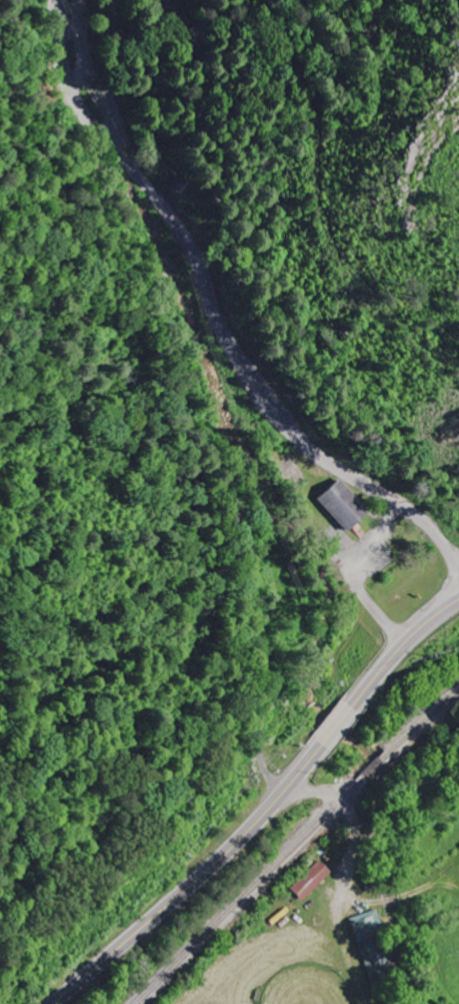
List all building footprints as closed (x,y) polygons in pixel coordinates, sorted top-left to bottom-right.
[(341,478),(319,498),(349,531),(371,511),(341,478)] [(331,873),(318,861),(290,890),(303,902),(331,873)] [(384,934),(377,911),(351,919),(371,988),(394,982),(380,935),(384,934)]
